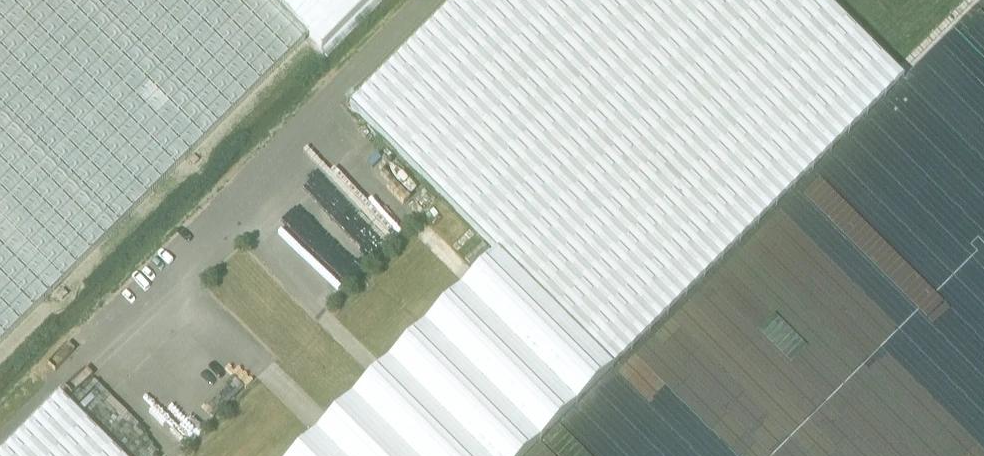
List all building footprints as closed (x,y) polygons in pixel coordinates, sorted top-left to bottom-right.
[(305,40),(265,0),(0,0),(0,344),(305,40)] [(322,48),(370,0),(273,0),(322,48)] [(324,424),(356,455),(523,455),(903,77),(980,0),(455,0),(350,105),(496,251),(324,424)] [(60,395),(0,454),(0,455),(121,455),(60,395)] [(324,424),(291,455),(356,455),(324,424)]
